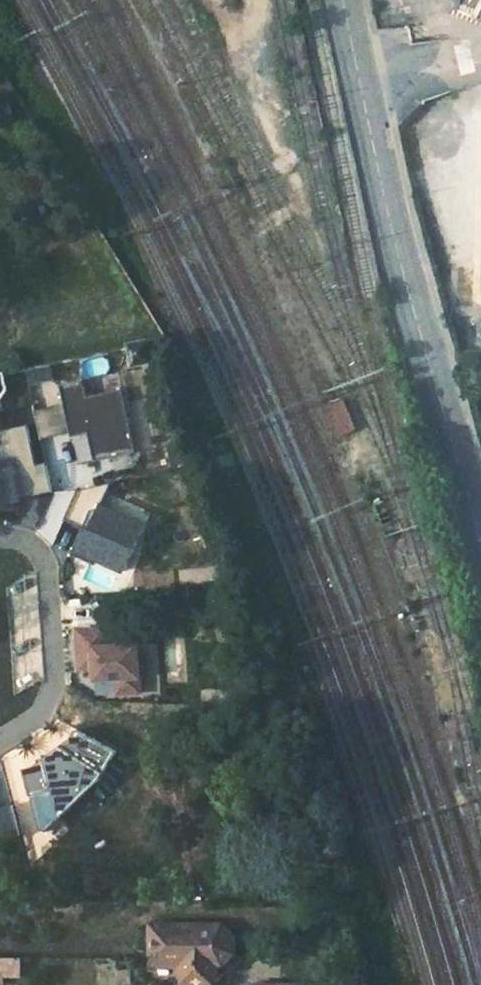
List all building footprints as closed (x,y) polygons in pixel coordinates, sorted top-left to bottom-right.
[(21,124),(13,92),(0,95),(0,128),(21,124)] [(0,372),(0,399),(11,397),(14,387),(54,378),(51,368),(62,365),(60,359),(0,372)] [(220,927),(163,924),(162,963),(193,965),(191,978),(228,981),(227,965),(233,964),(235,963),(242,958),(246,950),(246,948),(245,940),(241,935),(237,932),(232,930),(220,927)] [(0,962),(0,984),(1,977),(20,978),(21,962),(9,962),(1,962),(0,962)]
